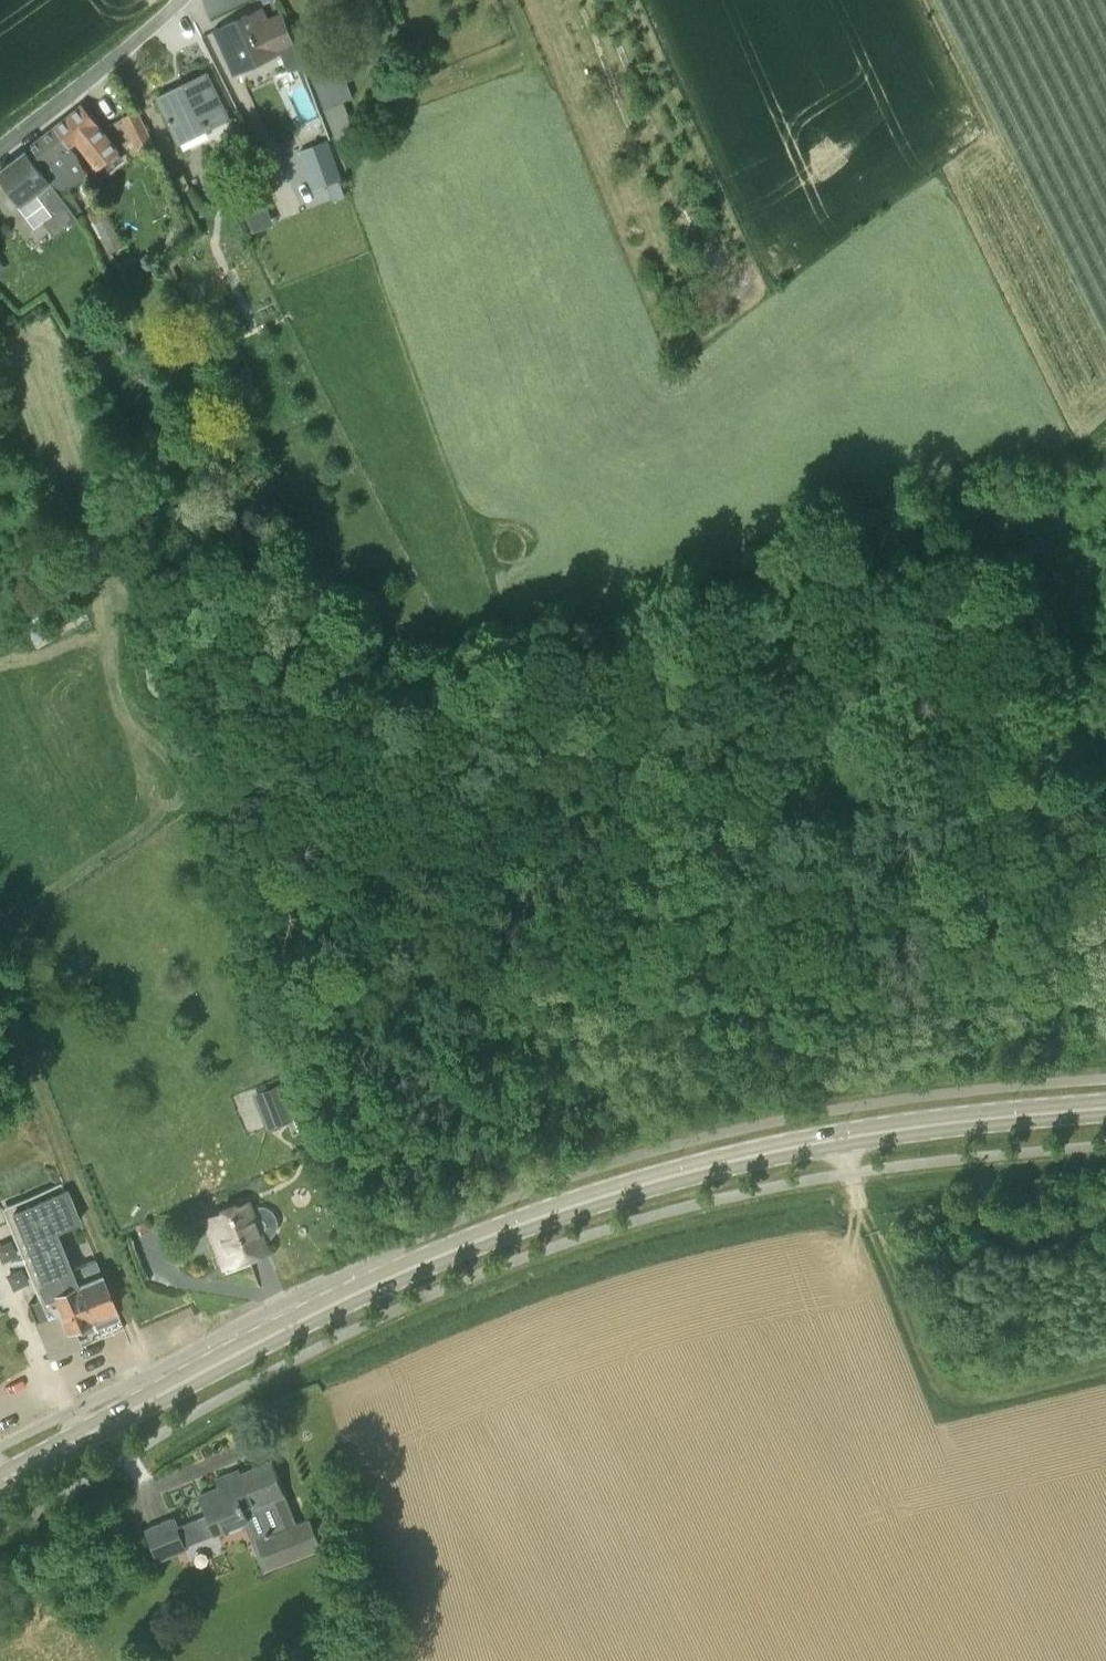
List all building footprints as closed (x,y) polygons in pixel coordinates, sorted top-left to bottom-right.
[(272,15),(268,5),(215,30),(232,65),(282,40),(287,51),(303,43),(288,9),(272,15)] [(324,108),(353,97),(337,55),(309,66),(324,108)] [(229,117),(207,72),(184,84),(186,88),(161,100),(159,96),(158,96),(180,141),(229,117)] [(57,126),(73,146),(78,144),(98,170),(120,153),(82,106),(57,126)] [(138,110),(123,117),(139,149),(154,142),(138,110)] [(346,111),(328,118),(335,139),(353,132),(346,111)] [(57,126),(27,150),(66,191),(87,175),(77,152),(72,147),(73,146),(57,126)] [(235,153),(245,148),(239,137),(229,141),(235,153)] [(301,149),(302,151),(315,190),(344,180),(330,139),(301,149)] [(20,201),(35,190),(53,213),(44,221),(55,235),(78,218),(62,195),(66,191),(27,150),(0,171),(0,176),(20,201)] [(89,214),(109,254),(124,246),(104,206),(89,214)] [(281,1084),(258,1093),(271,1123),(293,1113),(281,1084)] [(114,1309),(116,1308),(97,1261),(72,1271),(56,1232),(81,1221),(68,1189),(12,1212),(41,1283),(38,1285),(44,1299),(29,1305),(35,1321),(34,1322),(49,1357),(66,1350),(63,1342),(69,1339),(65,1329),(91,1318),(98,1336),(121,1327),(114,1309)] [(221,1230),(234,1261),(267,1248),(263,1239),(270,1237),(272,1236),(274,1232),(276,1228),(277,1224),(276,1219),(275,1215),(272,1212),(268,1210),(265,1209),(260,1209),(251,1209),(247,1199),(202,1216),(209,1234),(221,1230)] [(175,1516),(145,1528),(158,1562),(189,1550),(187,1546),(245,1522),(264,1569),(269,1567),(269,1569),(322,1549),(310,1517),(297,1522),(272,1460),(241,1473),(242,1475),(232,1479),(229,1472),(216,1478),(219,1486),(200,1494),(209,1515),(180,1528),(175,1516)]
